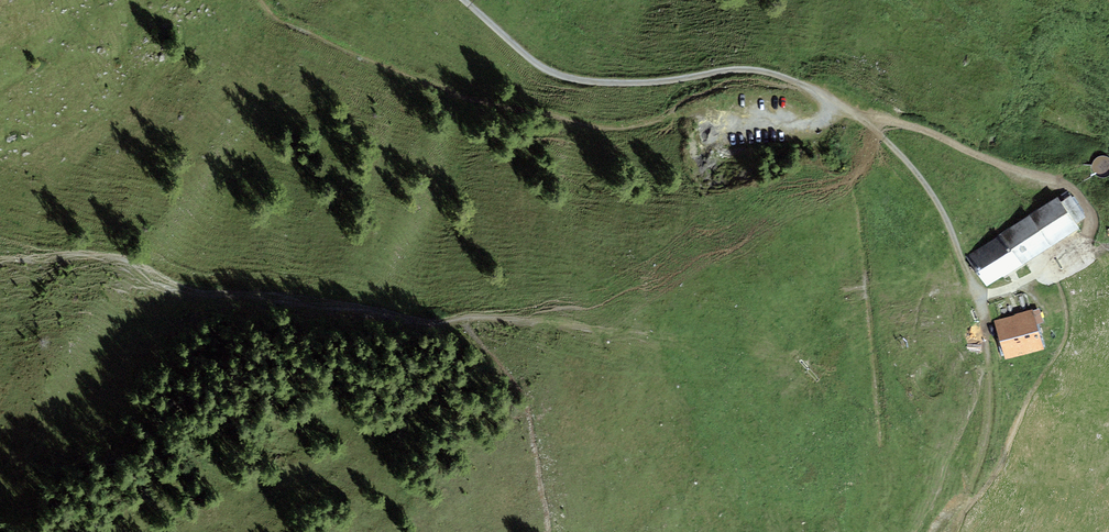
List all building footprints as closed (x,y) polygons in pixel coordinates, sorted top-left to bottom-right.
[(1057,196),(967,257),(987,287),(1078,227),(1076,224),(1086,217),(1071,195),(1061,202),(1057,196)] [(1033,309),(994,320),(1006,360),(1044,349),(1033,309)]
